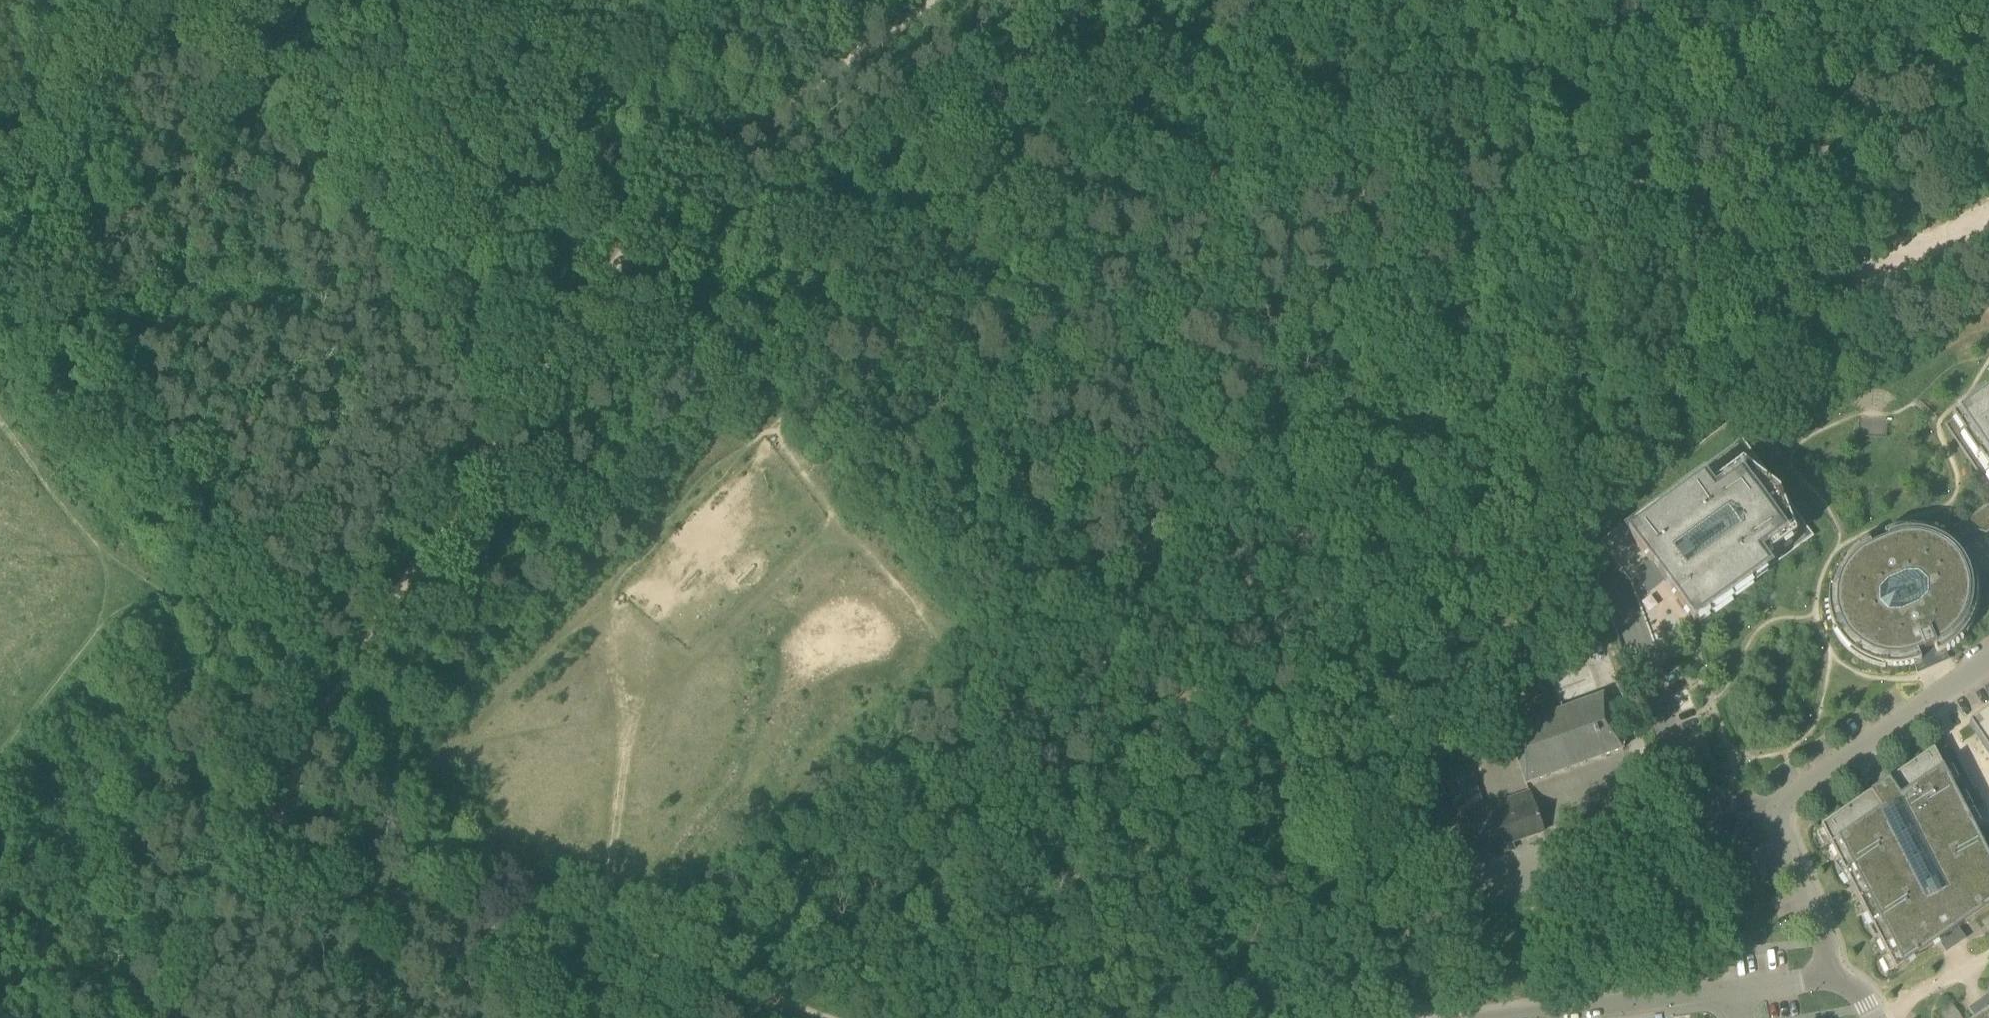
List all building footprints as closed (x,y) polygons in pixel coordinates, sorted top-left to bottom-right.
[(1986,397),(1945,425),(1988,489),(1988,396),(1986,397)] [(1672,640),(1815,537),(1743,438),(1601,541),(1630,582),(1654,645),(1656,646),(1672,640)] [(1949,531),(1945,536),(1936,532),(1925,529),(1915,528),(1904,528),(1893,530),(1888,532),(1885,533),(1889,541),(1873,548),(1870,540),(1868,541),(1864,543),(1854,549),(1846,557),(1839,565),(1834,575),(1831,586),(1829,596),(1829,607),(1831,617),(1834,627),(1839,636),(1845,645),(1853,652),(1862,658),(1871,663),(1882,666),(1892,667),(1903,666),(1913,664),(1917,663),(1919,668),(1945,658),(1942,652),(1945,651),(1952,646),(1958,641),(1964,635),(1970,626),(1974,617),(1977,607),(1978,597),(1978,587),(1976,577),(1973,567),(1970,562),(1964,553),(1958,545),(1963,540),(1965,537),(1968,535),(1971,534),(1974,533),(1977,533),(1980,533),(1984,534),(1987,535),(1988,533),(1988,504),(1949,531)] [(1527,784),(1623,749),(1604,694),(1507,729),(1527,784)] [(1970,725),(1988,754),(1988,712),(1970,725)] [(1934,749),(1822,826),(1840,861),(1845,858),(1859,878),(1851,883),(1867,915),(1872,911),(1886,932),(1878,937),(1896,972),(1941,941),(1947,950),(1963,939),(1957,930),(1988,909),(1988,855),(1934,749)] [(1544,832),(1530,792),(1485,808),(1470,766),(1440,776),(1455,818),(1469,858),(1502,847),(1505,854),(1514,851),(1511,843),(1544,832)] [(1988,999),(1972,1010),(1978,1017),(1988,1017),(1988,1000),(1988,999)]
